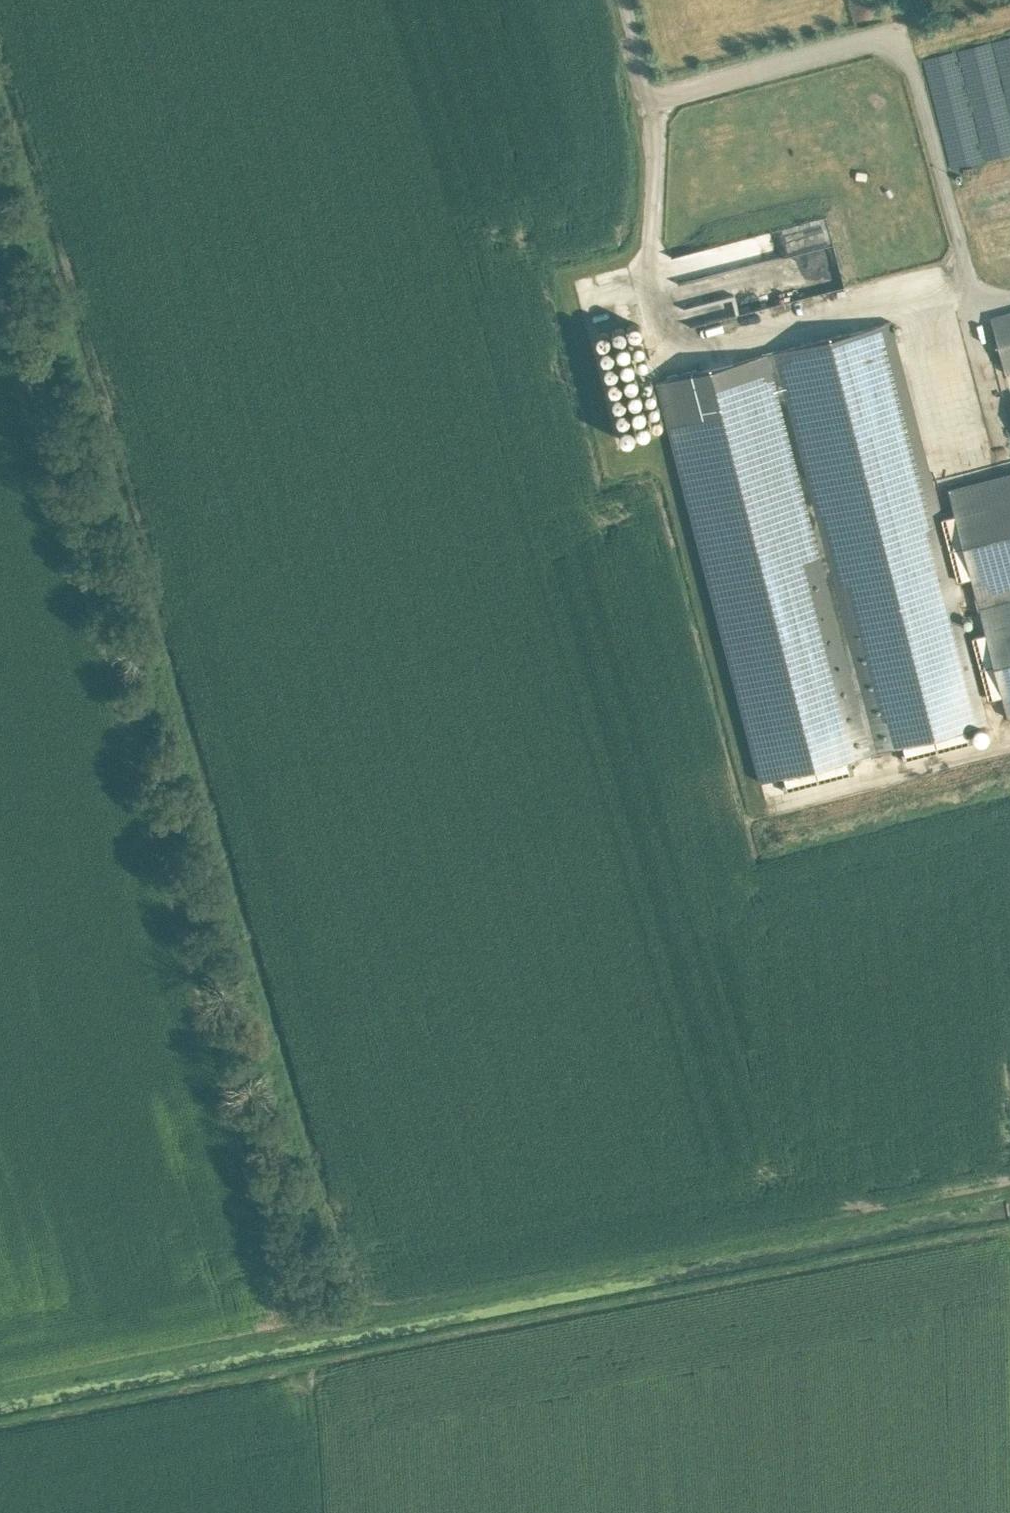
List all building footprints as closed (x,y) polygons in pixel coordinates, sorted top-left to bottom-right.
[(1009,371),(1009,312),(991,317),(1006,372),(1009,371)] [(892,320),(657,380),(760,780),(781,775),(785,789),(855,772),(851,757),(900,744),(904,759),(973,741),(970,726),(989,720),(958,599),(964,598),(960,581),(972,578),(985,627),(970,630),(988,700),(1003,696),(1008,716),(1009,716),(1009,471),(949,487),(954,508),(941,510),(892,320)]
